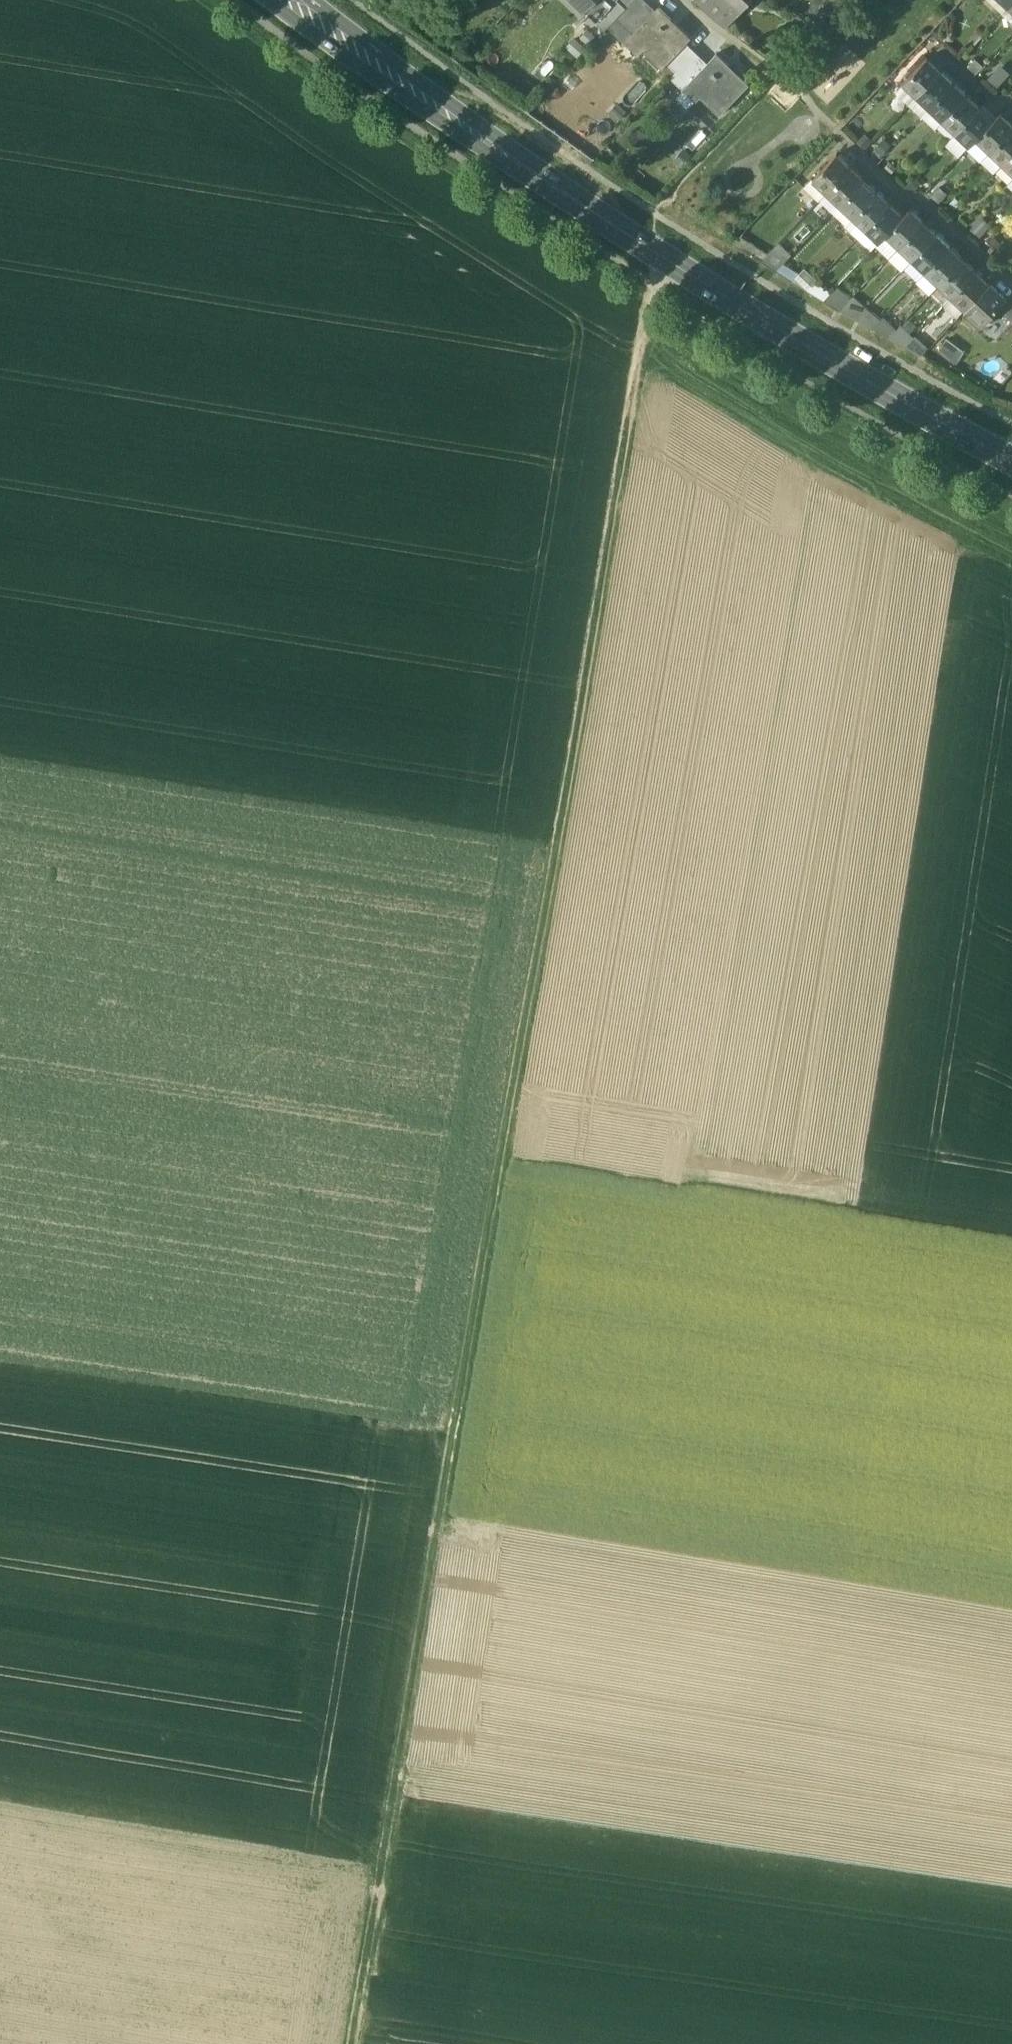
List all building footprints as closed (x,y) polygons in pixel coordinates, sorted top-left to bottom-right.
[(585,11),(593,19),(610,1),(612,3),(615,0),(596,0),(588,8),(585,11)] [(612,3),(611,4),(622,13),(633,0),(615,0),(612,3)] [(646,0),(633,0),(622,13),(617,18),(634,34),(657,10),(646,0)] [(719,0),(700,0),(718,16),(726,7),(719,0)] [(726,7),(729,9),(737,0),(719,0),(726,7)] [(1007,9),(1011,3),(1011,0),(997,0),(1007,9)] [(610,1),(593,19),(605,30),(617,18),(622,13),(611,4),(612,3),(610,1)] [(634,34),(631,37),(663,68),(668,63),(687,42),(693,37),(661,6),(657,10),(634,34)] [(709,63),(687,42),(668,63),(690,83),(709,63)] [(751,84),(719,53),(709,63),(690,83),(689,84),(722,115),(751,84)] [(925,60),(901,86),(915,99),(939,73),(925,60)] [(952,85),(939,73),(915,99),(928,111),(952,85)] [(966,97),(952,85),(928,111),(941,123),(966,97)] [(979,109),(966,97),(941,123),(955,135),(979,109)] [(979,109),(955,135),(969,147),(976,140),(993,122),(979,109)] [(976,140),(989,152),(1011,128),(1011,125),(1000,114),(993,122),(976,140)] [(989,152),(1002,164),(1011,153),(1011,128),(989,152)] [(1002,164),(1011,173),(1011,153),(1002,164)] [(848,170),(834,157),(810,182),(824,195),(848,170)] [(848,170),(824,195),(838,207),(861,182),(848,170)] [(861,182),(838,207),(851,219),(875,194),(861,182)] [(888,206),(875,194),(851,219),(864,231),(888,206)] [(902,218),(888,206),(864,231),(878,243),(885,236),(902,218)] [(922,223),(909,211),(902,218),(885,236),(899,248),(922,223)] [(922,223),(899,248),(912,261),(936,236),(922,223)] [(936,236),(912,261),(926,272),(949,248),(936,236)] [(764,258),(777,269),(791,254),(778,242),(764,258)] [(949,248),(926,272),(939,284),(963,260),(949,248)] [(963,260),(939,284),(952,296),(976,272),(963,260)] [(976,272),(952,296),(966,310),(990,285),(976,272)] [(883,339),(893,326),(836,283),(826,297),(883,339)] [(1006,300),(990,285),(966,310),(982,325),(983,324),(985,325),(990,325),(994,321),(994,315),(993,314),(1006,300)] [(921,354),(928,342),(896,325),(889,337),(921,354)] [(937,348),(953,362),(963,350),(947,336),(937,348)]
